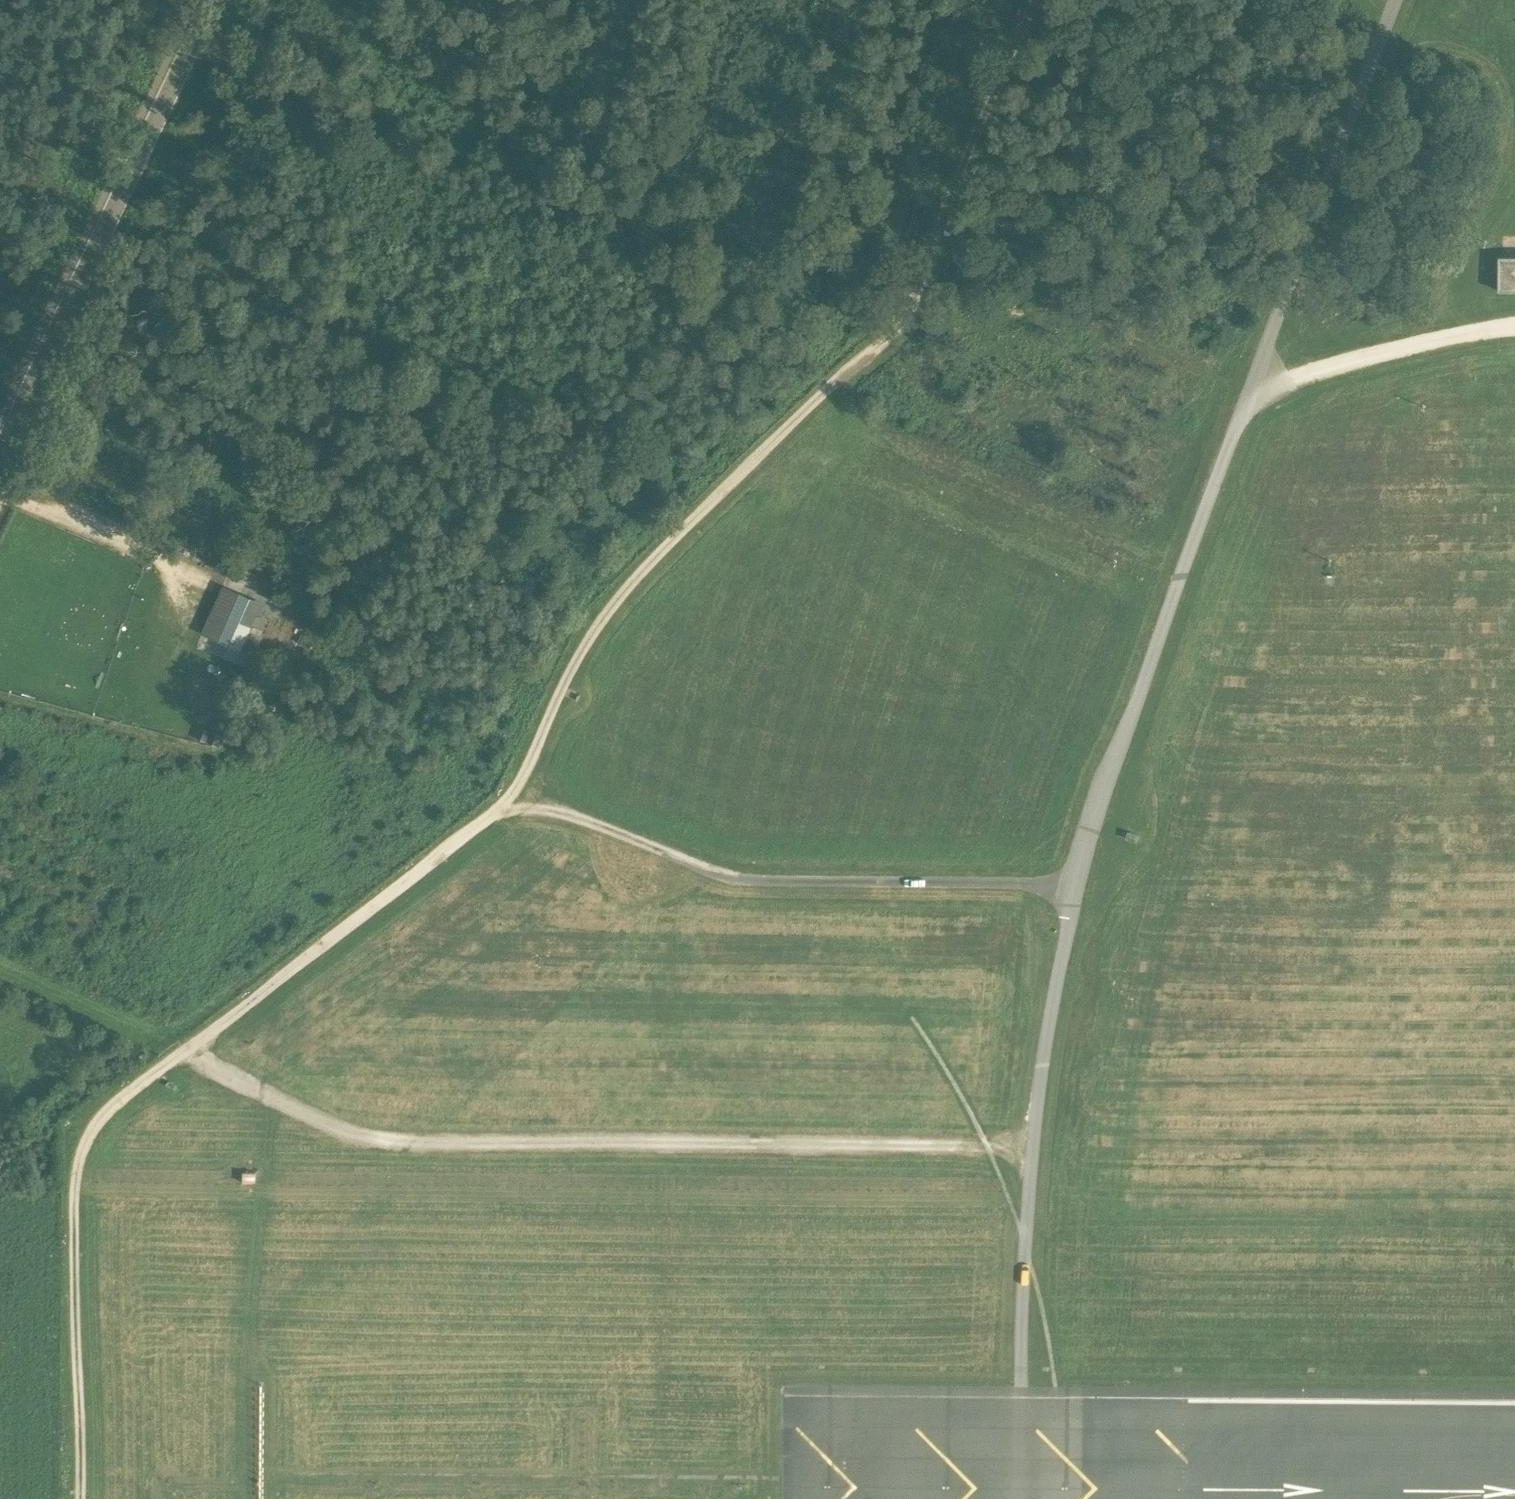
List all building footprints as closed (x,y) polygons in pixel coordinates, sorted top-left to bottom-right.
[(1498,255),(1498,290),(1514,290),(1514,255),(1498,255)] [(223,596),(207,633),(220,639),(237,603),(223,596)] [(237,603),(220,639),(239,647),(256,610),(259,611),(262,604),(255,600),(251,608),(237,603)] [(270,631),(274,614),(262,611),(257,628),(270,631)]
